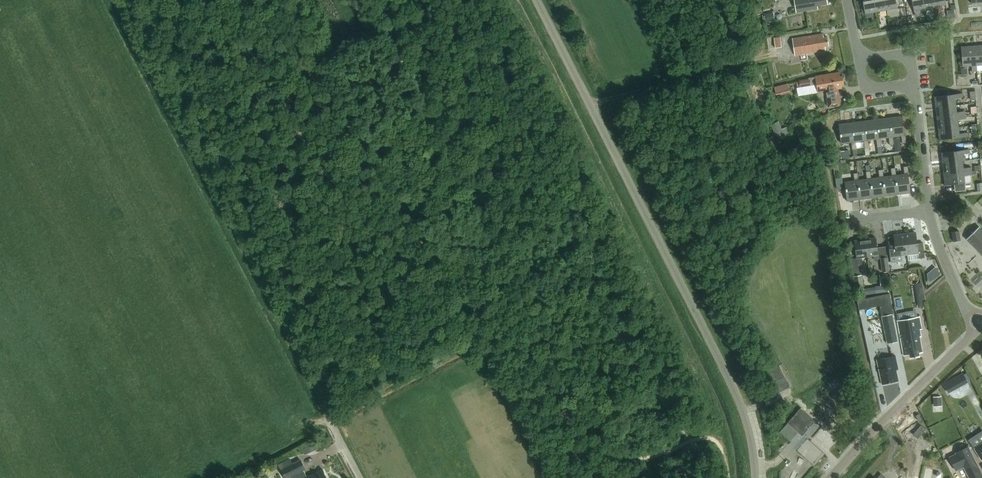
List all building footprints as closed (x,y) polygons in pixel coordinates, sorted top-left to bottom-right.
[(827,4),(826,0),(794,0),(796,12),(817,9),(817,5),(827,4)] [(865,14),(876,12),(874,0),(862,0),(865,14)] [(876,12),(886,10),(885,0),(874,0),(876,12)] [(886,10),(897,8),(896,0),(885,0),(886,10)] [(914,11),(924,9),(923,0),(912,0),(914,11)] [(934,0),(923,0),(924,9),(935,7),(934,0)] [(766,15),(762,16),(763,22),(773,20),(771,12),(765,13),(766,15)] [(825,46),(828,46),(827,37),(823,37),(823,34),(792,38),(795,55),(825,50),(825,46)] [(974,46),(975,65),(977,65),(981,65),(981,45),(974,46)] [(974,46),(961,47),(962,66),(971,66),(972,71),(977,71),(977,65),(975,65),(974,46)] [(839,76),(838,72),(808,78),(808,79),(799,81),(800,88),(811,86),(811,85),(815,85),(815,87),(817,87),(818,92),(824,91),(827,107),(840,104),(837,89),(841,88),(840,85),(843,84),(842,76),(839,76)] [(789,82),(775,86),(777,93),(791,90),(789,82)] [(962,93),(933,97),(935,107),(955,104),(955,98),(963,97),(962,93)] [(955,104),(935,107),(936,118),(965,115),(964,111),(956,112),(955,104)] [(965,115),(936,118),(937,129),(958,126),(957,120),(965,119),(965,115)] [(902,116),(890,118),(892,137),(893,137),(901,136),(902,143),(906,142),(905,134),(904,135),(902,116)] [(890,118),(877,119),(879,138),(880,138),(889,137),(890,145),(894,144),(893,137),(892,137),(890,118)] [(877,119),(864,121),(867,140),(868,140),(876,139),(877,146),(881,146),(880,138),(879,138),(877,119)] [(864,121),(852,122),(854,142),(855,141),(864,140),(865,148),(869,147),(868,140),(867,140),(864,121)] [(852,122),(839,124),(841,143),(851,142),(852,149),(856,149),(855,141),(854,142),(852,122)] [(958,126),(937,129),(939,140),(968,136),(967,132),(959,133),(958,126)] [(969,149),(940,153),(941,164),(962,161),(962,157),(961,154),(969,153),(969,149)] [(848,150),(839,152),(840,159),(849,158),(848,150)] [(962,161),(941,164),(943,174),(972,171),(971,167),(963,168),(962,161)] [(896,175),(895,175),(898,194),(910,193),(908,174),(909,174),(908,166),(903,167),(904,174),(896,175)] [(884,177),(883,177),(885,196),(898,194),(895,175),(896,175),(895,168),(891,168),(892,176),(884,177)] [(871,178),(870,178),(873,198),(885,196),(883,177),(884,177),(883,169),(878,170),(879,177),(871,178)] [(859,180),(858,180),(860,199),(873,198),(870,178),(871,178),(870,171),(866,171),(867,179),(859,180)] [(964,176),(972,175),(972,171),(943,174),(944,185),(965,183),(964,176)] [(854,180),(845,182),(847,201),(860,199),(858,180),(859,180),(858,173),(853,173),(854,180)] [(969,209),(953,225),(960,232),(976,216),(969,209)] [(979,227),(967,238),(981,255),(981,229),(979,227)] [(959,232),(952,233),(953,242),(960,241),(959,232)] [(919,258),(925,258),(923,242),(917,243),(916,233),(905,234),(907,254),(918,253),(919,258)] [(901,255),(907,254),(905,234),(894,235),(895,246),(889,247),(890,256),(901,255)] [(874,260),(879,259),(876,238),(864,240),(867,257),(873,256),(874,260)] [(862,258),(867,257),(864,240),(854,241),(858,267),(863,266),(862,258)] [(883,272),(889,271),(887,258),(881,259),(883,272)] [(940,275),(935,268),(930,272),(935,279),(940,275)] [(876,287),(877,294),(890,292),(888,276),(880,277),(882,286),(876,287)] [(881,316),(887,344),(898,342),(892,314),(881,316)] [(911,319),(911,317),(905,318),(905,319),(898,321),(903,355),(909,355),(909,357),(919,356),(918,353),(922,352),(919,337),(921,337),(919,329),(921,329),(919,317),(911,319)] [(882,385),(898,382),(895,370),(898,369),(895,356),(877,359),(882,385)] [(779,366),(769,371),(779,392),(789,387),(779,366)] [(943,384),(948,393),(958,388),(953,378),(943,384)] [(788,398),(780,403),(783,407),(792,401),(790,398),(789,397),(788,398)] [(941,397),(933,397),(934,407),(942,406),(941,397)] [(798,433),(802,436),(815,421),(800,408),(780,432),(791,441),(798,433)] [(921,425),(913,435),(918,439),(926,429),(921,425)] [(815,435),(830,449),(839,439),(824,426),(815,435)] [(309,453),(322,447),(318,439),(306,445),(309,453)] [(974,449),(981,459),(981,444),(974,449)] [(981,477),(981,475),(967,446),(954,452),(955,454),(948,457),(955,471),(963,467),(969,477),(979,477),(981,477)] [(281,470),(285,477),(287,477),(289,477),(295,474),(297,477),(327,477),(322,469),(307,477),(303,470),(305,469),(300,460),(293,463),(281,470)] [(275,465),(266,470),(269,476),(279,471),(275,465)]
